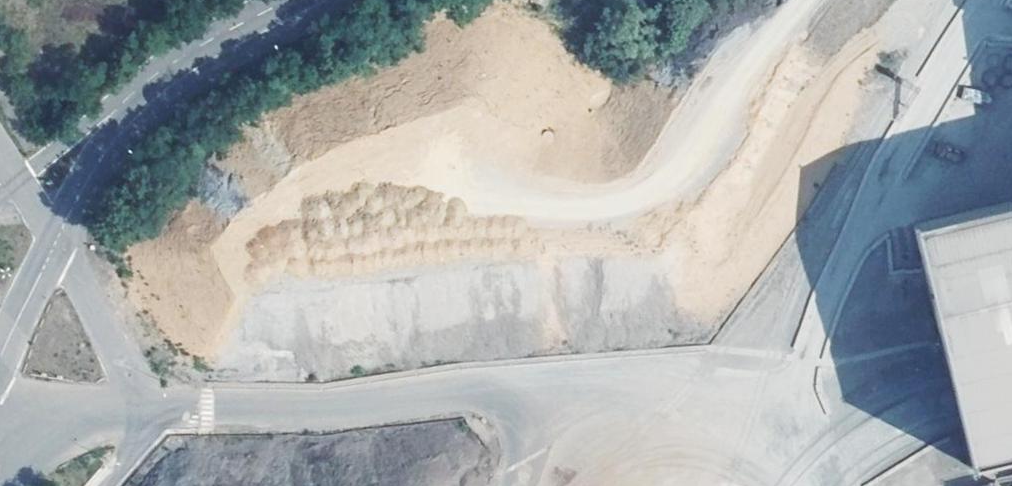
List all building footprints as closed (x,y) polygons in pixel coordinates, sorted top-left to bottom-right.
[(953,483),(1011,468),(1011,214),(892,243),(953,483)]
